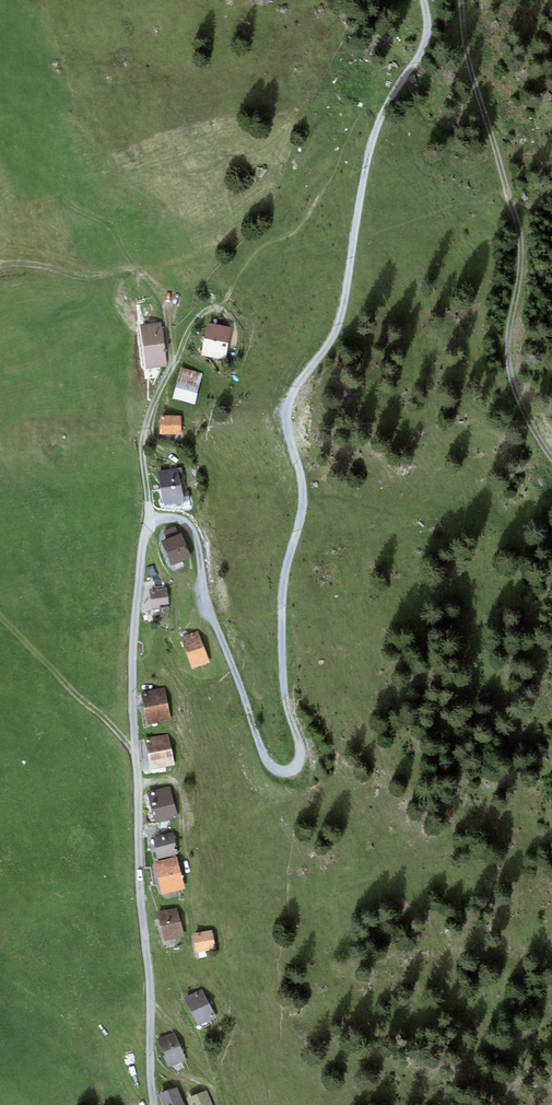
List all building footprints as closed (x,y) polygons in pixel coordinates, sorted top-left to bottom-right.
[(231,327),(208,322),(201,354),(224,358),(231,327)] [(161,323),(140,326),(146,368),(166,365),(161,323)] [(202,374),(181,368),(173,398),(194,404),(202,374)] [(181,417),(160,417),(160,434),(181,434),(181,417)] [(181,467),(158,472),(161,489),(180,486),(179,476),(183,476),(181,467)] [(180,486),(161,489),(164,506),(190,501),(189,491),(182,492),(180,486)] [(167,540),(162,542),(171,565),(190,558),(181,534),(178,535),(175,527),(164,531),(167,540)] [(153,579),(154,589),(165,588),(160,578),(153,579)] [(154,589),(150,590),(151,609),(169,608),(168,588),(165,588),(154,589)] [(198,631),(181,638),(192,669),(209,662),(198,631)] [(164,687),(141,692),(148,724),(171,719),(164,687)] [(167,734),(144,739),(150,769),(173,764),(167,734)] [(169,787),(147,792),(155,822),(176,817),(169,787)] [(172,834),(153,838),(158,859),(177,855),(172,834)] [(177,857),(155,862),(158,878),(181,872),(177,857)] [(158,878),(162,894),(185,888),(181,872),(158,878)] [(177,908),(157,912),(163,941),(183,936),(177,908)] [(192,933),(195,952),(215,948),(212,930),(192,933)] [(216,1019),(202,990),(183,999),(197,1027),(216,1019)] [(175,1032),(157,1039),(168,1067),(186,1060),(175,1032)] [(163,1104),(182,1104),(185,1104),(178,1087),(159,1094),(163,1104)] [(185,1098),(188,1104),(213,1104),(207,1090),(185,1098)]
